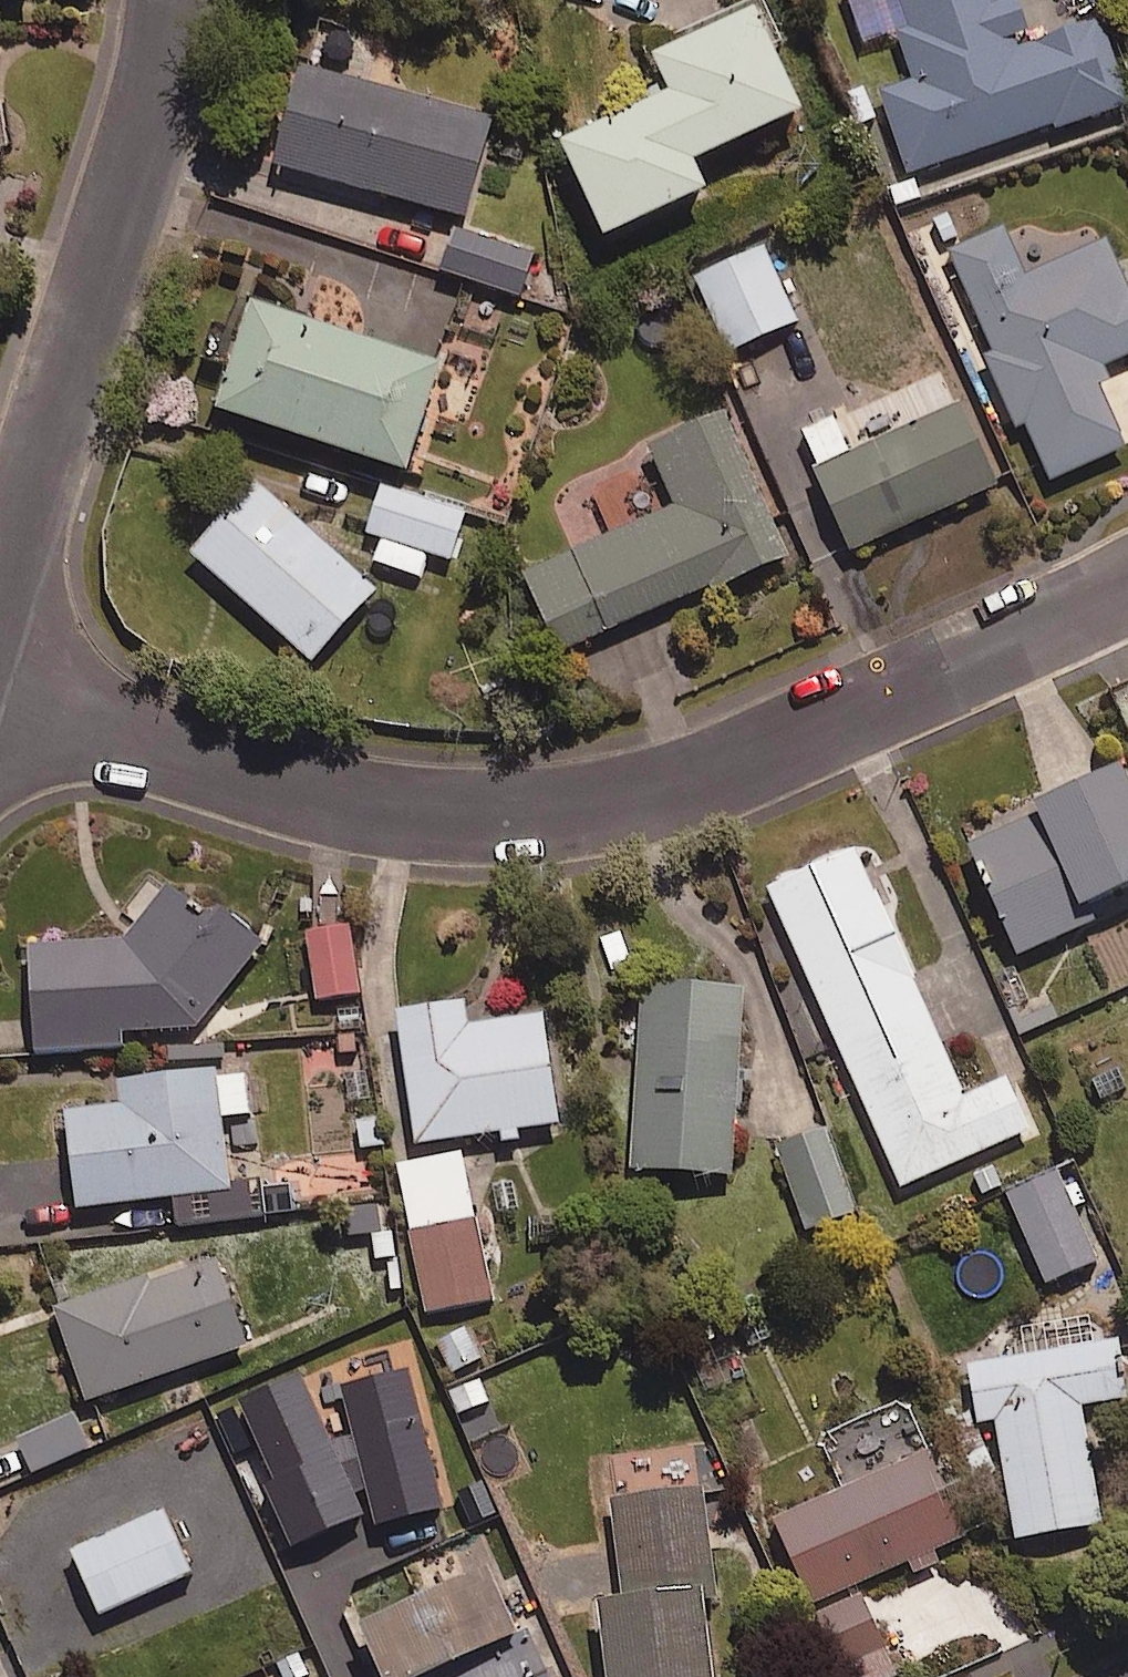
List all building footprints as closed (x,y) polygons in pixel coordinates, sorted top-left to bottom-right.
[(1007,0),(901,0),(912,32),(902,35),(920,86),(885,98),(913,179),(1127,106),(1127,102),(1103,29),(1026,55),(1007,0)] [(810,123),(763,18),(662,64),(680,104),(572,154),(614,248),(716,202),(702,172),(810,123)] [(498,125),(308,73),(281,173),(471,224),(498,125)] [(0,104),(0,158),(10,157),(0,104)] [(1013,231),(955,257),(999,358),(990,362),(1021,434),(1030,430),(1055,486),(1127,454),(1127,451),(1096,377),(1127,363),(1127,282),(1112,246),(1034,280),(1013,231)] [(538,259),(462,234),(448,277),(524,302),(538,259)] [(801,327),(768,253),(706,281),(740,355),(801,327)] [(450,377),(259,314),(224,420),(415,483),(450,377)] [(1002,492),(965,410),(855,459),(840,424),(807,438),(835,501),(796,518),(821,574),(1002,492)] [(792,565),(736,422),(656,453),(681,517),(531,576),(562,656),(792,565)] [(382,598),(260,488),(196,559),(318,669),(382,598)] [(470,516),(385,490),(371,539),(455,565),(470,516)] [(1090,923),(1127,906),(1127,781),(1043,821),(1090,923)] [(1090,923),(1043,821),(975,852),(1026,962),(1093,930),(1090,923)] [(969,1103),(861,856),(774,894),(905,1192),(1036,1135),(1013,1083),(969,1103)] [(216,928),(172,895),(131,949),(36,951),(39,1056),(126,1054),(135,1037),(200,1036),(267,949),(225,917),(216,928)] [(361,1000),(355,933),(314,936),(320,1003),(361,1000)] [(746,997),(647,992),(637,1177),(736,1182),(746,997)] [(472,1032),(469,1010),(403,1019),(422,1150),(565,1130),(550,1022),(472,1032)] [(255,1122),(251,1079),(126,1089),(128,1110),(73,1114),(81,1211),(175,1203),(177,1230),(294,1220),(291,1187),(231,1192),(225,1124),(255,1122)] [(834,1129),(779,1150),(812,1239),(868,1218),(834,1129)] [(1100,1270),(1061,1176),(1012,1196),(1050,1290),(1100,1270)] [(495,1306),(483,1228),(416,1237),(428,1316),(495,1306)] [(90,1407),(251,1354),(237,1311),(215,1319),(199,1272),(61,1318),(90,1407)] [(1120,1347),(975,1372),(985,1429),(1001,1426),(1022,1546),(1107,1531),(1086,1411),(1127,1404),(1127,1391),(1120,1347)] [(278,1430),(256,1379),(209,1399),(264,1524),(356,1484),(323,1410),(278,1430)] [(912,1568),(917,1579),(951,1565),(946,1554),(973,1542),(913,1404),(826,1442),(849,1496),(780,1525),(817,1610),(912,1568)] [(95,1452),(81,1420),(23,1445),(37,1477),(95,1452)] [(468,1495),(455,1464),(400,1488),(413,1519),(468,1495)] [(706,1499),(621,1506),(628,1611),(609,1613),(614,1676),(719,1676),(706,1499)] [(196,1581),(167,1514),(75,1554),(104,1621),(196,1581)] [(528,1654),(498,1584),(370,1640),(386,1676),(477,1676),(528,1654)] [(868,1599),(813,1625),(838,1676),(901,1676),(904,1676),(868,1599)] [(477,1676),(539,1676),(528,1654),(477,1676)]
